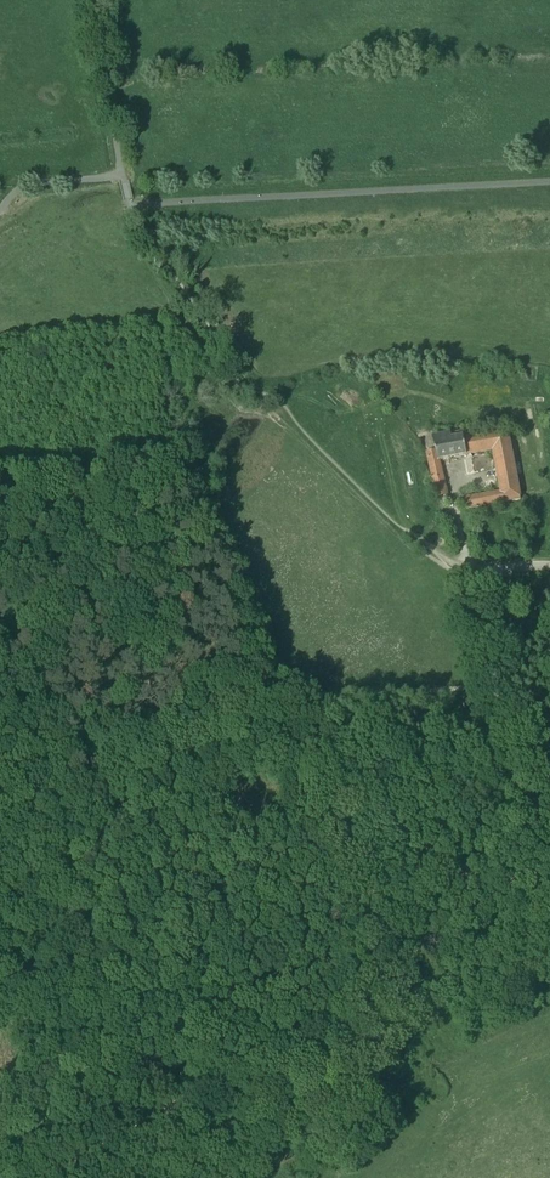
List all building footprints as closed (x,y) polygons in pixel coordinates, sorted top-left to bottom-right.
[(467,455),(493,450),(501,492),(465,499),(467,509),(521,499),(508,432),(480,437),(463,437),(461,432),(451,434),(432,437),(435,450),(427,452),(437,496),(447,494),(439,461),(467,455)]
